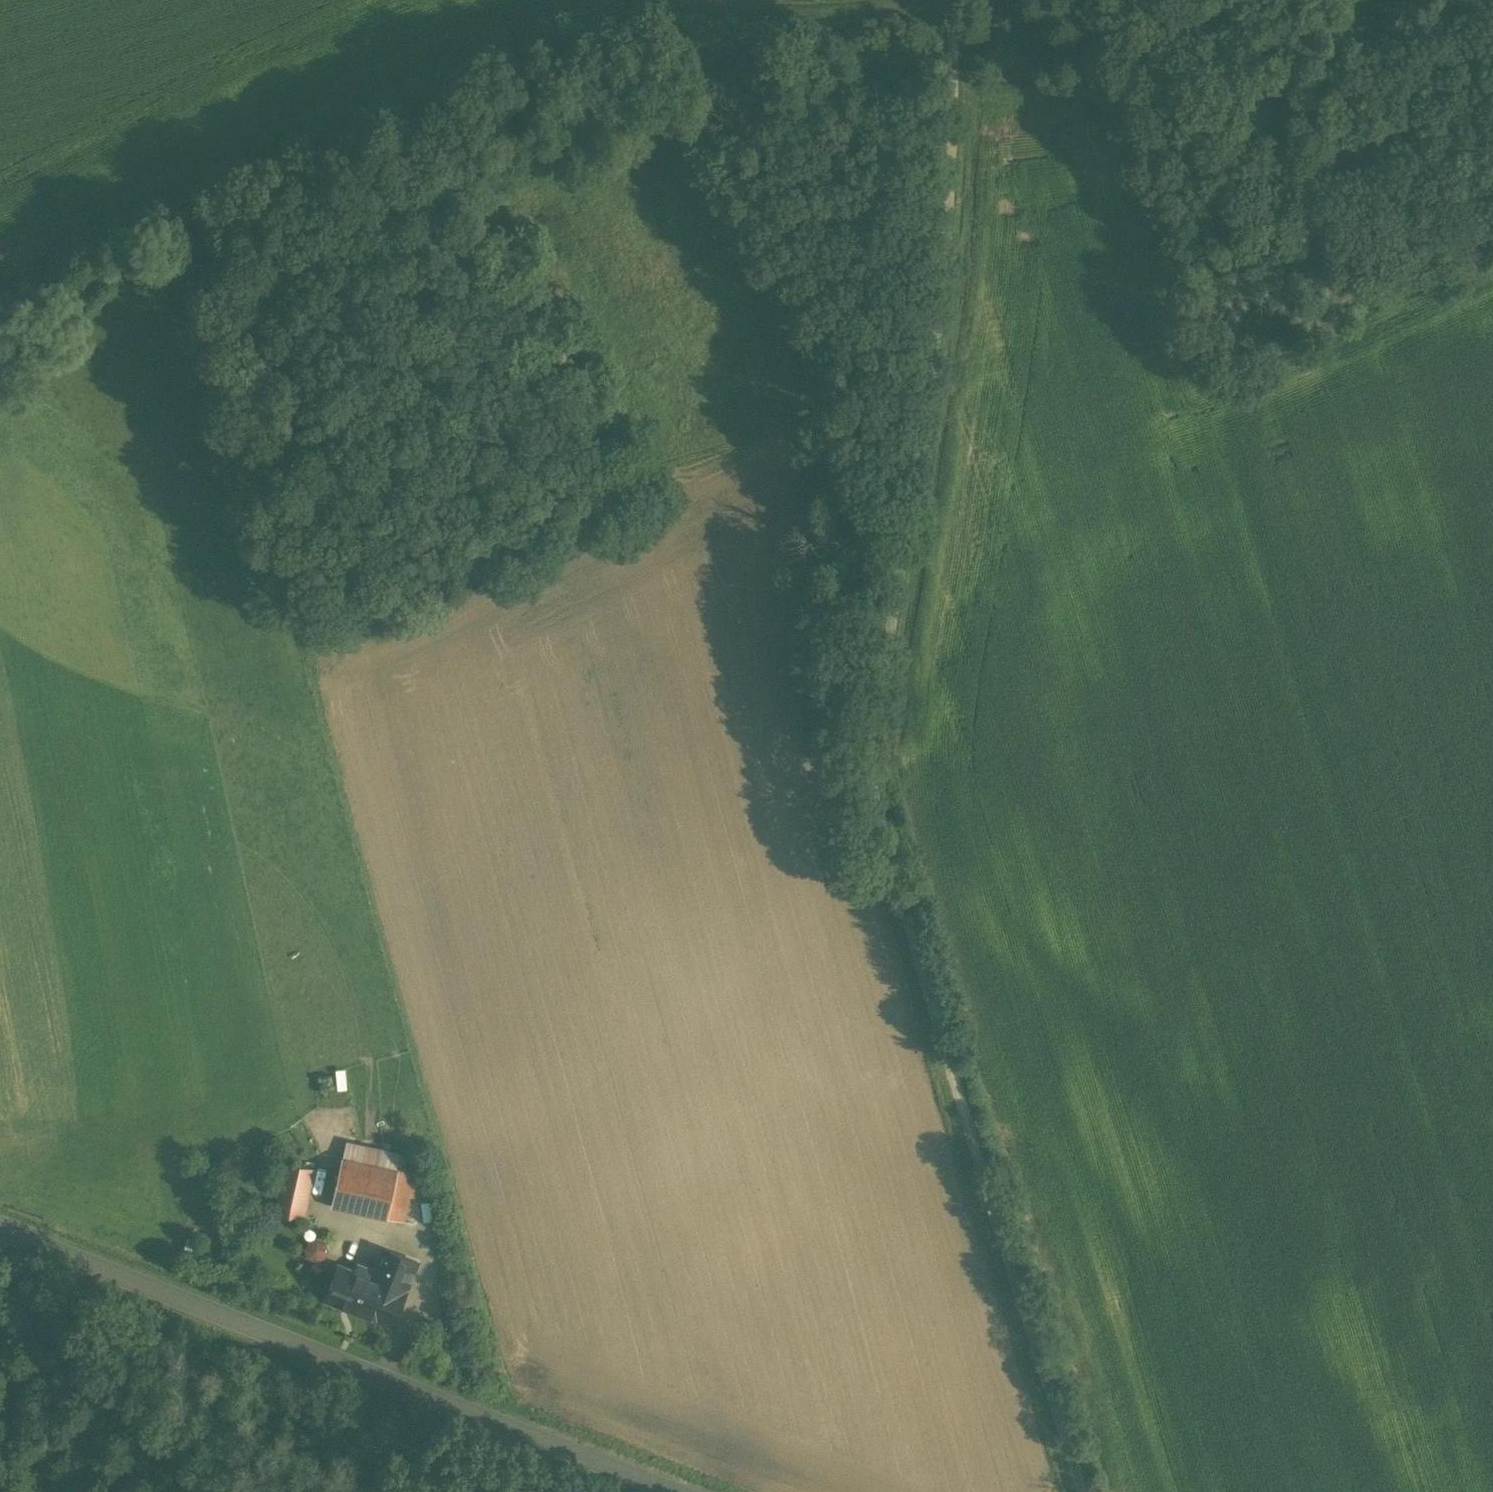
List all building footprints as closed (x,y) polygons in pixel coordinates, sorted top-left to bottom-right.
[(363,1146),(346,1142),(332,1205),(404,1220),(414,1173),(408,1172),(411,1158),(407,1157),(407,1156),(363,1146)] [(315,1168),(286,1162),(275,1212),(303,1218),(315,1168)] [(384,1248),(372,1277),(406,1290),(418,1261),(384,1248)] [(372,1277),(339,1264),(326,1298),(393,1324),(406,1290),(372,1277)]
